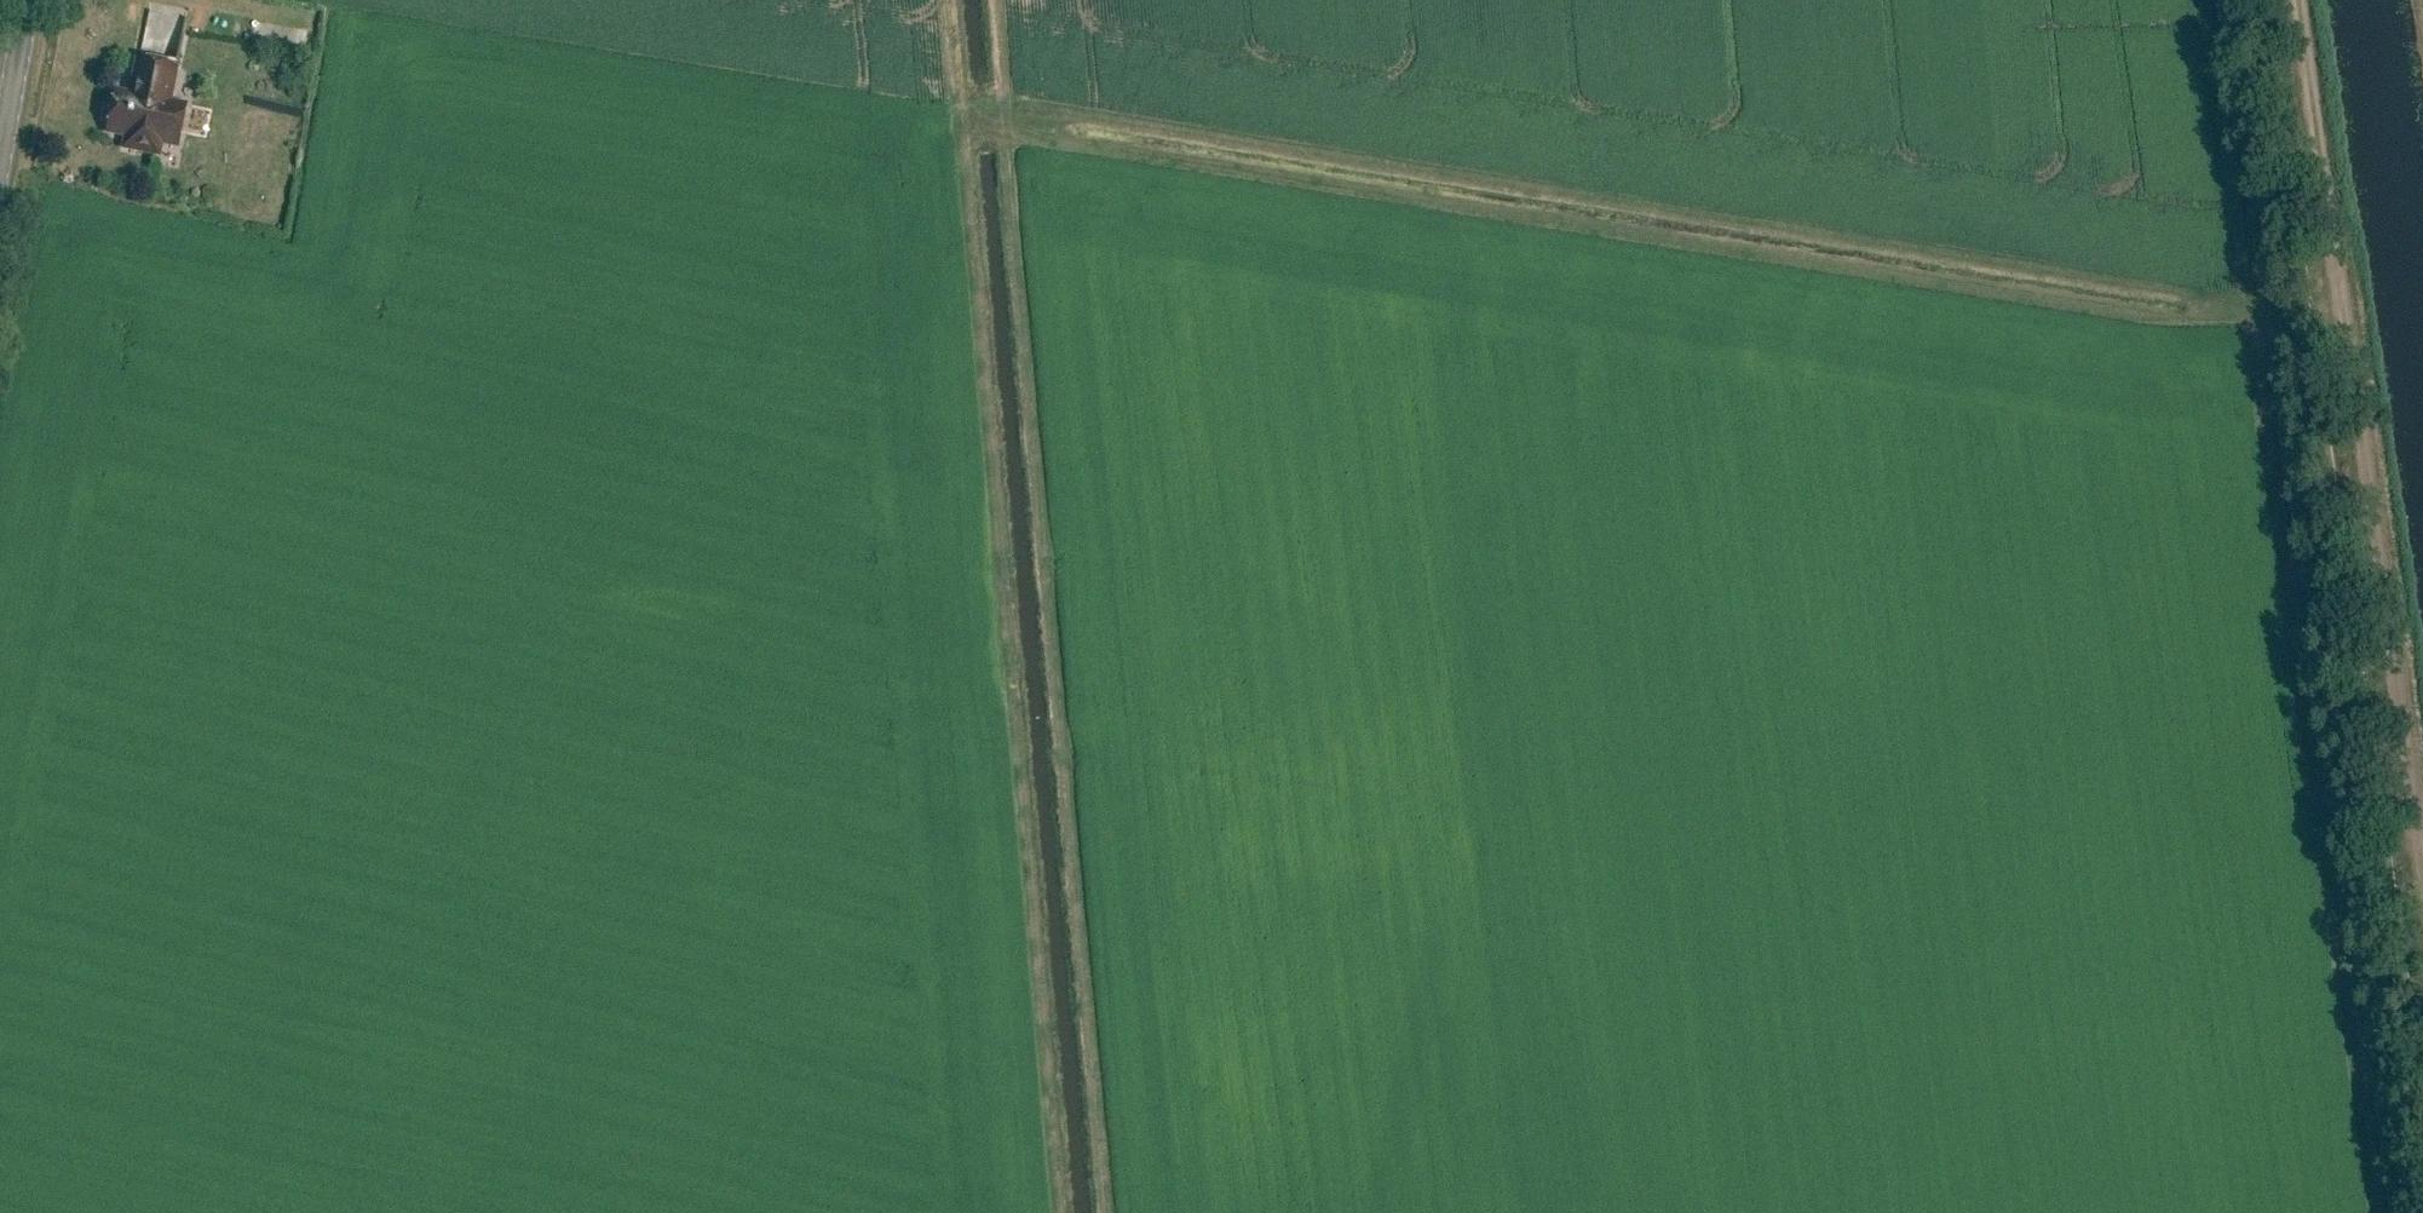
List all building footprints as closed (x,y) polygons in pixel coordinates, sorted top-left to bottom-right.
[(183,44),(184,7),(149,6),(149,43),(183,44)] [(109,125),(108,132),(127,136),(125,148),(159,155),(162,143),(179,147),(187,106),(170,103),(176,69),(139,61),(134,83),(139,84),(137,96),(116,92),(114,99),(107,104),(104,117),(109,125)]
